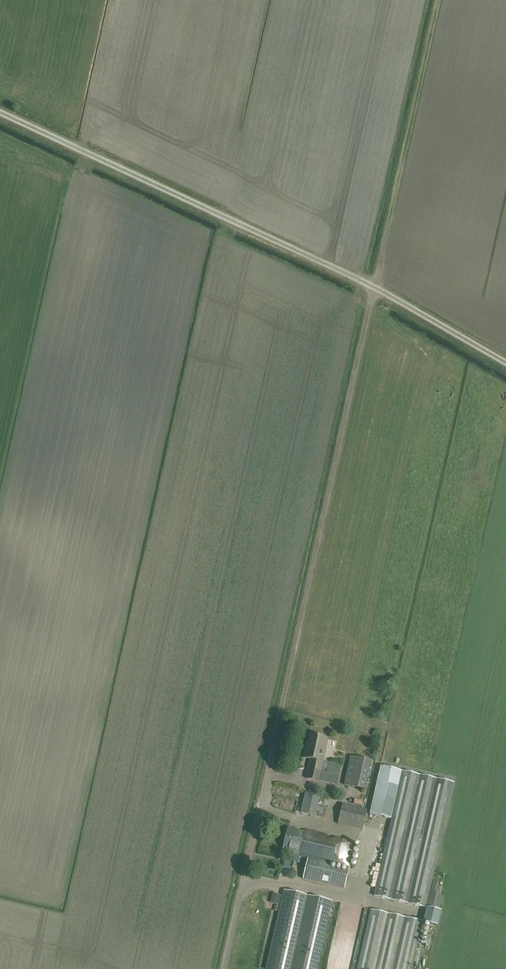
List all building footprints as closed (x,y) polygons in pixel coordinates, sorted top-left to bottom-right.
[(304,758),(310,759),(306,779),(318,781),(320,772),(326,773),(328,763),(322,761),(327,739),(310,736),(308,748),(306,747),(304,758)] [(344,786),(364,791),(371,761),(351,756),(344,786)] [(332,759),(329,769),(340,773),(344,763),(332,759)] [(381,766),(370,813),(390,818),(401,771),(381,766)] [(403,772),(375,896),(425,908),(454,783),(403,772)] [(305,793),(301,813),(324,818),(326,808),(318,806),(320,797),(305,793)] [(342,805),(337,824),(362,829),(367,810),(342,805)] [(288,828),(283,849),(292,851),(291,855),(349,868),(355,842),(334,838),(333,840),(326,838),(327,836),(304,831),(304,833),(296,831),(297,830),(288,828)] [(309,859),(304,880),(343,889),(348,868),(345,868),(345,870),(330,866),(331,864),(309,859)] [(284,891),(267,968),(316,968),(331,901),(284,891)] [(431,893),(428,905),(438,908),(441,895),(431,893)] [(440,910),(427,907),(424,922),(437,925),(440,910)] [(371,910),(358,968),(411,968),(422,922),(371,910)]
